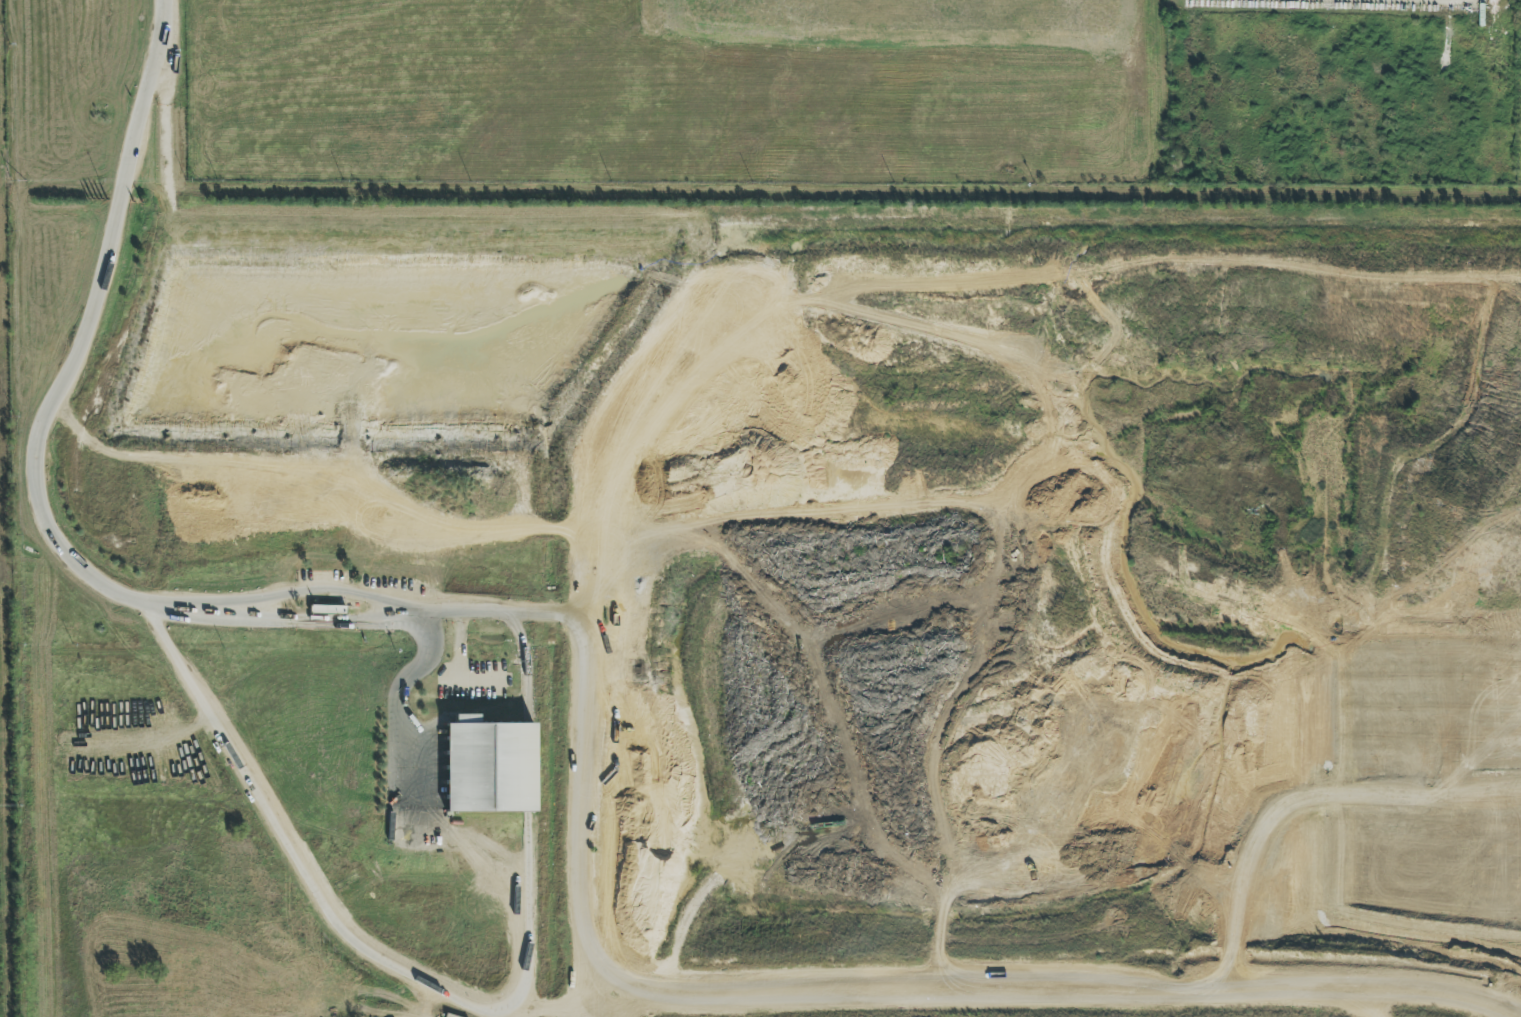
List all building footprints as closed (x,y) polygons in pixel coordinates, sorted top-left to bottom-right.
[(534,812),(534,724),(478,723),(478,714),(454,714),(454,724),(446,724),(446,812),(534,812)]
